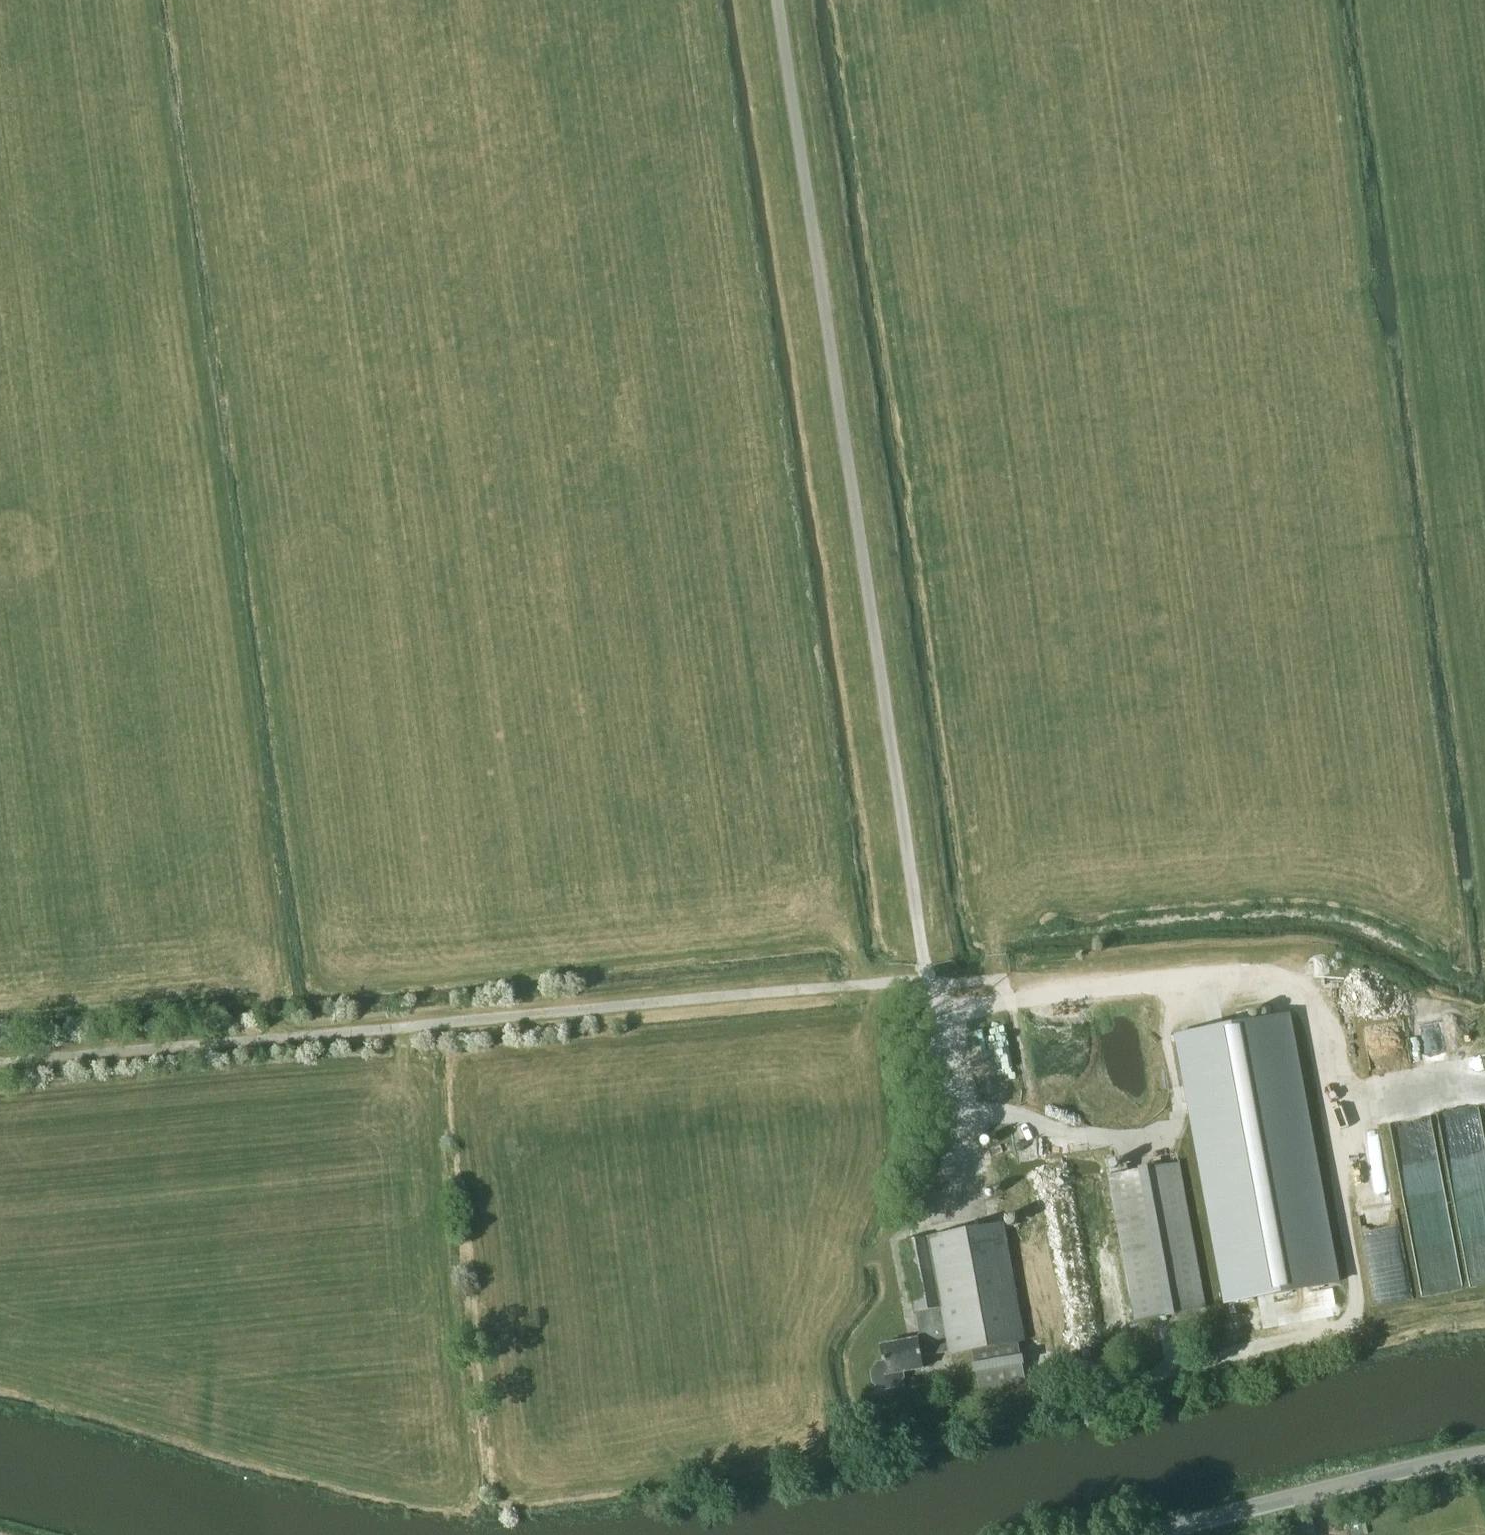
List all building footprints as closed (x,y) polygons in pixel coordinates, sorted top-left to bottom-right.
[(1208,1028),(1176,1034),(1177,1041),(1184,1080),(1187,1080),(1188,1085),(1193,1112),(1197,1134),(1228,1303),(1234,1302),(1257,1297),(1273,1295),(1276,1294),(1304,1289),(1307,1288),(1336,1283),(1286,1014),(1272,1017),(1238,1023),(1223,1026),(1208,1028)] [(1017,1036),(1002,1038),(1009,1080),(1024,1078),(1017,1036)] [(1178,1163),(1107,1176),(1133,1320),(1204,1307),(1178,1163)] [(873,1382),(881,1388),(883,1390),(899,1387),(905,1377),(904,1370),(922,1367),(920,1355),(948,1350),(949,1356),(971,1351),(978,1386),(1026,1376),(1019,1342),(1023,1341),(1023,1339),(1018,1312),(1001,1223),(902,1241),(919,1333),(918,1337),(878,1344),(881,1360),(877,1361),(870,1370),(873,1382)]
